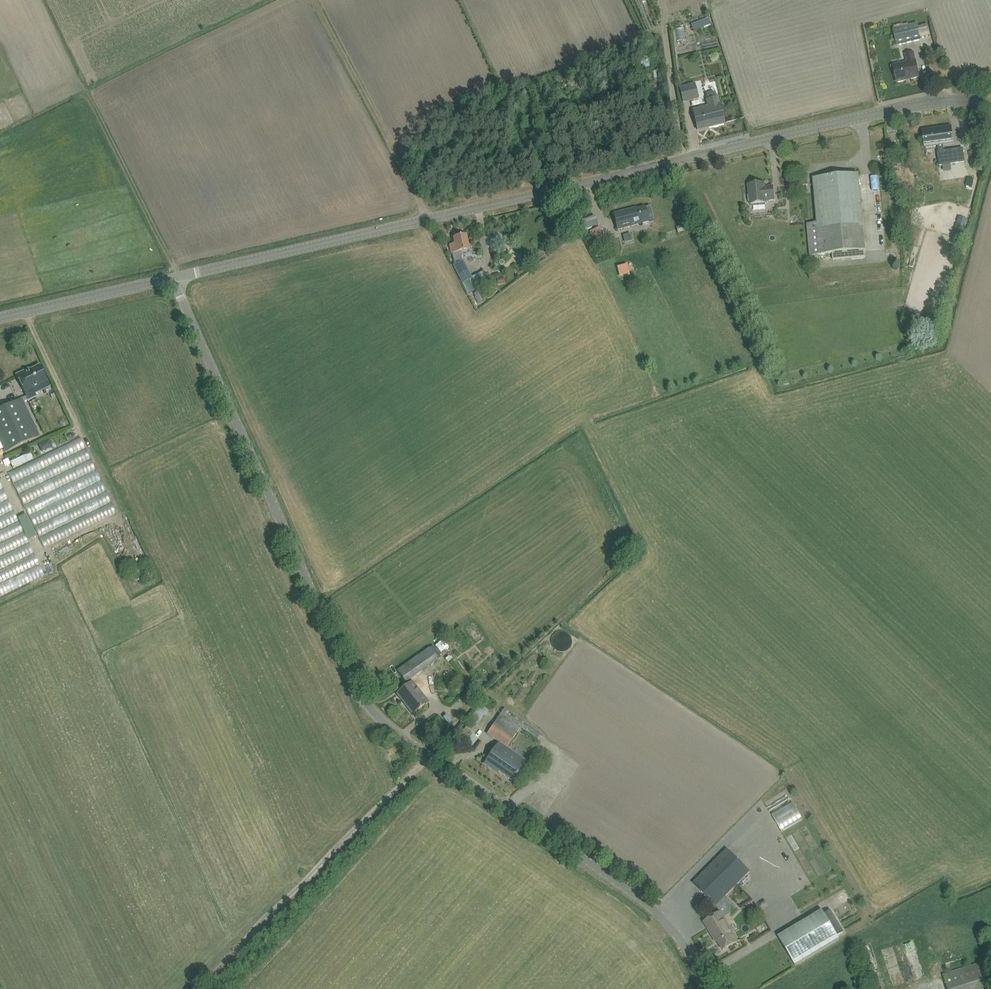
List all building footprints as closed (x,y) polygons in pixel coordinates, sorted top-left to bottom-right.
[(657,4),(655,0),(642,0),(645,9),(657,4)] [(708,18),(699,21),(702,27),(710,24),(708,18)] [(919,39),(919,38),(921,37),(921,38),(930,36),(929,30),(928,24),(918,27),(917,23),(915,23),(908,25),(908,23),(893,26),(894,28),(892,29),(896,45),(919,39)] [(679,30),(679,43),(688,42),(687,29),(679,30)] [(919,77),(917,67),(914,52),(905,54),(907,62),(893,66),(897,82),(919,77)] [(698,98),(694,83),(679,87),(683,102),(698,98)] [(706,99),(708,106),(693,110),(698,130),(724,123),(718,96),(716,97),(715,93),(714,93),(714,92),(707,93),(707,94),(706,95),(707,99),(706,99)] [(953,144),(952,136),(951,126),(923,130),(924,140),(925,146),(937,145),(940,167),(966,163),(964,149),(944,152),(943,145),(953,144)] [(813,178),(814,188),(817,223),(807,224),(810,256),(825,254),(826,260),(865,257),(865,251),(859,184),(858,174),(813,178)] [(968,177),(966,185),(972,186),(974,179),(968,177)] [(764,183),(761,183),(748,185),(749,195),(750,196),(748,196),(749,202),(750,202),(750,205),(766,203),(766,201),(775,200),(774,186),(765,187),(764,183)] [(909,191),(903,194),(906,199),(911,196),(909,191)] [(654,220),(650,206),(630,211),(630,210),(613,214),(616,224),(618,229),(627,227),(654,220)] [(955,235),(961,237),(967,219),(961,217),(955,235)] [(678,233),(687,230),(685,224),(676,227),(678,233)] [(594,242),(603,239),(600,228),(590,231),(594,242)] [(454,244),(450,245),(451,253),(452,253),(455,265),(453,266),(468,293),(477,288),(469,272),(463,260),(462,261),(461,256),(464,256),(463,252),(470,250),(466,235),(453,238),(454,244)] [(626,237),(628,247),(637,246),(635,236),(626,237)] [(883,244),(883,251),(882,251),(881,254),(870,254),(870,262),(886,263),(887,244),(883,244)] [(524,263),(518,267),(522,273),(528,269),(524,263)] [(627,264),(617,267),(619,276),(629,273),(627,264)] [(0,409),(0,441),(5,452),(40,436),(24,402),(36,396),(35,394),(50,387),(47,382),(39,366),(25,373),(24,371),(16,375),(26,397),(22,399),(0,409)] [(12,385),(5,387),(8,395),(15,393),(12,385)] [(49,440),(40,445),(43,451),(52,447),(49,440)] [(87,441),(13,472),(45,548),(119,517),(87,441)] [(14,464),(18,472),(38,462),(35,455),(14,464)] [(138,562),(133,565),(138,572),(142,568),(138,562)] [(496,670),(502,666),(487,643),(481,648),(496,670)] [(405,683),(414,677),(439,659),(430,647),(405,665),(397,671),(405,683)] [(471,658),(465,660),(468,669),(475,667),(471,658)] [(413,715),(421,709),(420,708),(428,702),(412,682),(397,694),(403,701),(404,700),(414,713),(413,714),(413,715)] [(507,747),(512,739),(515,735),(521,727),(501,713),(496,721),(493,725),(487,733),(507,747)] [(477,729),(482,724),(477,719),(472,724),(477,729)] [(534,728),(530,733),(540,741),(544,736),(534,728)] [(474,735),(466,743),(474,750),(481,742),(474,735)] [(498,744),(484,763),(492,769),(493,767),(512,781),(516,775),(517,775),(518,774),(517,773),(522,766),(523,767),(526,762),(508,750),(508,751),(498,744)] [(546,815),(550,810),(540,802),(536,808),(546,815)] [(783,831),(803,822),(795,805),(775,814),(783,831)] [(723,950),(731,945),(738,942),(723,918),(730,914),(737,907),(726,896),(750,872),(727,849),(700,876),(693,884),(716,906),(720,913),(704,922),(712,936),(714,935),(723,950)] [(819,912),(805,920),(777,936),(791,960),(795,966),(839,939),(823,912),(822,910),(819,912)] [(990,961),(944,975),(948,988),(988,988),(990,988),(990,965),(990,961)]
